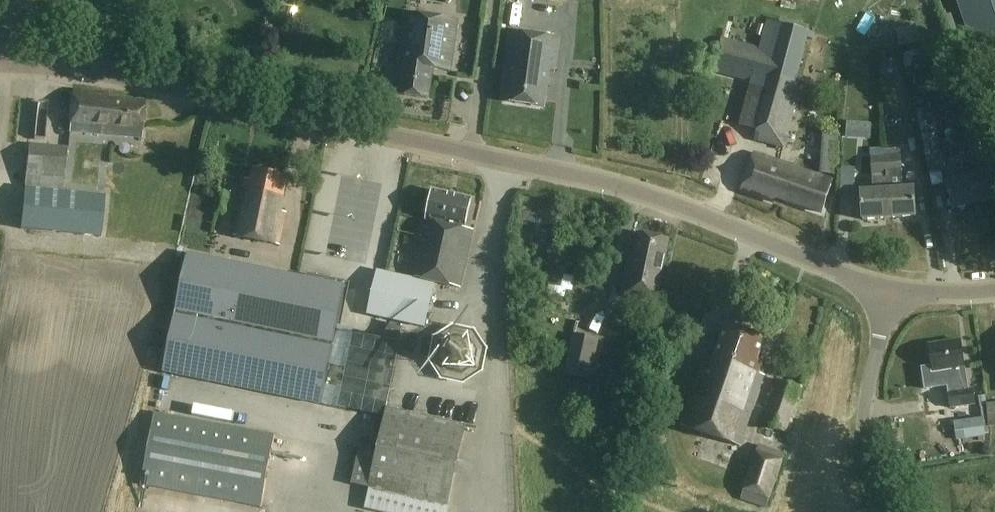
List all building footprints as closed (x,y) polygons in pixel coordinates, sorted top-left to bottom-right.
[(974,48),(994,41),(994,0),(958,0),(974,48)] [(459,21),(405,14),(398,66),(404,66),(400,96),(429,100),(433,70),(451,73),(459,21)] [(759,50),(755,66),(796,77),(808,34),(767,23),(759,50)] [(560,40),(510,33),(504,80),(505,80),(502,102),(545,108),(550,72),(555,73),(560,40)] [(759,50),(721,39),(712,73),(751,83),(739,127),(757,132),(754,142),(785,150),(804,79),(796,77),(755,66),(759,50)] [(990,116),(950,41),(933,50),(974,125),(990,116)] [(107,96),(72,92),(68,133),(141,139),(144,104),(107,101),(107,96)] [(946,171),(933,109),(917,112),(930,175),(946,171)] [(56,138),(58,121),(48,119),(46,136),(56,138)] [(843,177),(845,135),(828,134),(826,176),(843,177)] [(29,146),(25,188),(62,192),(67,150),(29,146)] [(980,160),(977,148),(951,155),(955,167),(980,160)] [(886,159),(885,153),(872,154),(872,160),(861,161),(862,174),(873,173),(874,176),(901,174),(899,158),(886,159)] [(794,169),(754,155),(742,192),(774,203),(776,198),(823,214),(834,181),(795,168),(794,169)] [(979,203),(994,199),(994,169),(971,176),(979,203)] [(288,177),(253,170),(251,181),(246,180),(234,236),(280,246),(287,214),(281,213),(288,177)] [(843,195),(859,195),(860,171),(844,171),(843,195)] [(953,211),(979,203),(971,176),(946,183),(953,211)] [(372,266),(387,186),(347,179),(332,259),(372,266)] [(889,219),(887,190),(887,180),(873,181),(873,191),(861,192),(863,220),(889,219)] [(24,189),(20,229),(101,238),(105,197),(24,189)] [(887,190),(889,219),(916,217),(914,189),(887,190)] [(421,237),(412,277),(435,283),(461,288),(473,231),(465,229),(471,200),(433,192),(423,237),(421,237)] [(670,242),(638,234),(632,262),(629,261),(621,298),(656,305),(670,242)] [(133,263),(134,254),(110,250),(109,258),(133,263)] [(346,288),(187,255),(162,375),(321,408),(346,288)] [(412,277),(412,279),(393,275),(383,319),(425,328),(435,283),(412,277)] [(558,276),(553,298),(575,302),(579,280),(558,276)] [(766,339),(726,325),(715,359),(703,359),(680,426),(741,446),(765,376),(760,375),(764,363),(759,361),(766,339)] [(448,379),(459,381),(464,382),(481,370),(484,351),(473,334),(453,330),(436,342),(433,361),(444,378),(448,379)] [(598,341),(573,336),(565,376),(590,381),(598,341)] [(965,367),(961,341),(929,346),(932,366),(923,367),(926,390),(949,386),(950,395),(949,395),(951,409),(976,405),(973,391),(968,392),(964,367),(965,367)] [(638,377),(612,372),(608,389),(597,387),(594,399),(631,407),(638,377)] [(326,406),(340,410),(345,390),(331,386),(326,406)] [(400,496),(397,511),(432,511),(434,504),(448,507),(466,428),(467,424),(387,406),(387,410),(388,410),(378,454),(359,450),(351,485),(370,489),(400,496)] [(982,410),(952,415),(957,442),(986,437),(982,410)] [(275,436),(155,414),(141,486),(262,508),(275,436)] [(786,456),(760,446),(743,492),(769,502),(786,456)]
